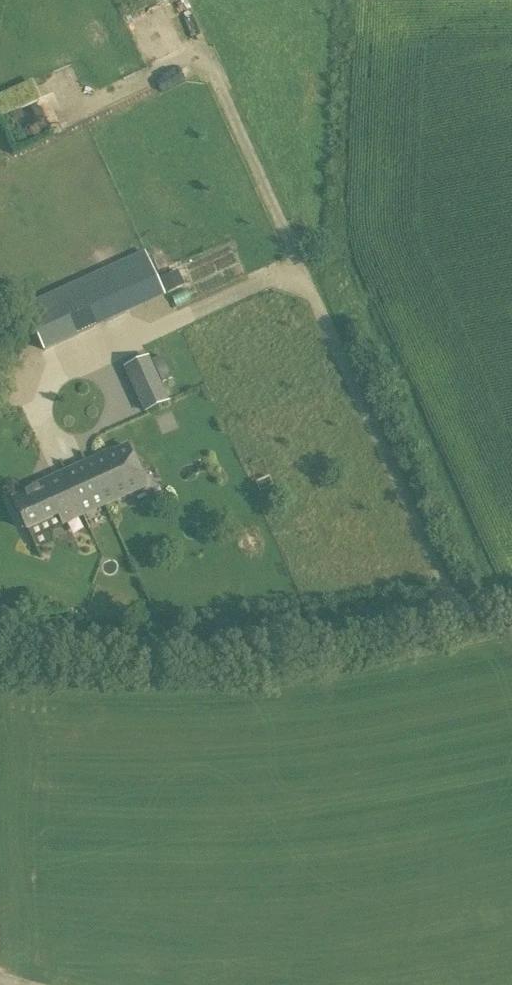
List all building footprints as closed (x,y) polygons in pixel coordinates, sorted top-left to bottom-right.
[(44,350),(165,295),(145,250),(24,305),(44,350)] [(146,357),(127,365),(137,387),(155,379),(146,357)] [(104,503),(115,498),(145,485),(142,479),(136,466),(127,446),(87,464),(104,503)] [(83,513),(104,503),(87,464),(76,469),(76,467),(65,471),(66,473),(83,513)] [(17,514),(22,527),(26,526),(27,529),(27,528),(59,515),(62,522),(83,513),(66,473),(50,480),(13,497),(20,513),(17,514)]
